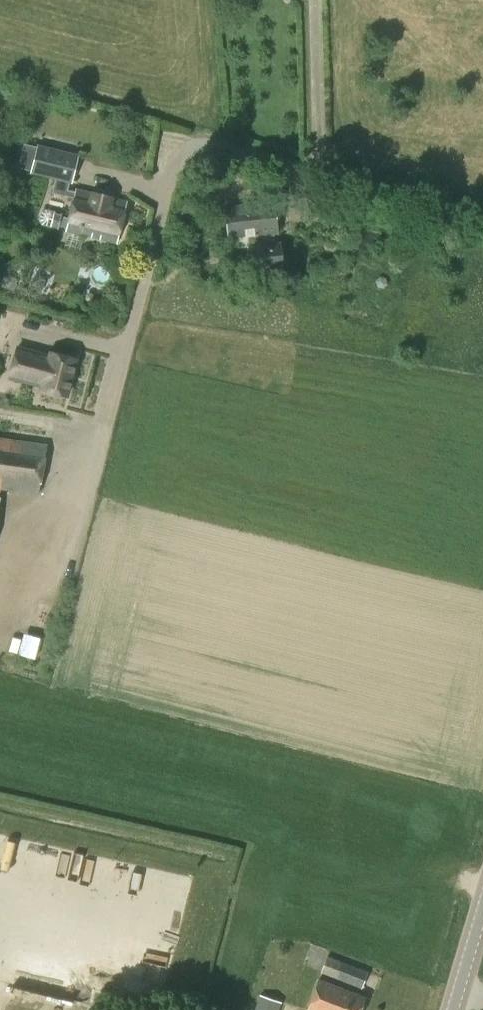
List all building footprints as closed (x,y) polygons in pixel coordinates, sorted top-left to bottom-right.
[(77,189),(69,218),(61,216),(61,215),(54,213),(54,211),(45,209),(40,212),(38,220),(41,225),(58,229),(59,226),(67,228),(67,230),(115,242),(125,201),(77,189)] [(279,243),(275,243),(274,233),(278,233),(275,200),(225,205),(229,247),(249,246),(251,269),(281,267),(279,243)] [(45,283),(34,279),(30,289),(41,293),(45,283)] [(17,347),(9,378),(42,386),(41,389),(66,396),(76,359),(51,352),(50,356),(17,347)] [(45,445),(0,439),(0,488),(0,487),(39,492),(45,445)] [(360,989),(367,971),(327,955),(320,972),(360,989)] [(363,997),(318,979),(306,1009),(358,1009),(363,997)] [(281,1001),(259,995),(255,1009),(279,1009),(281,1001)]
